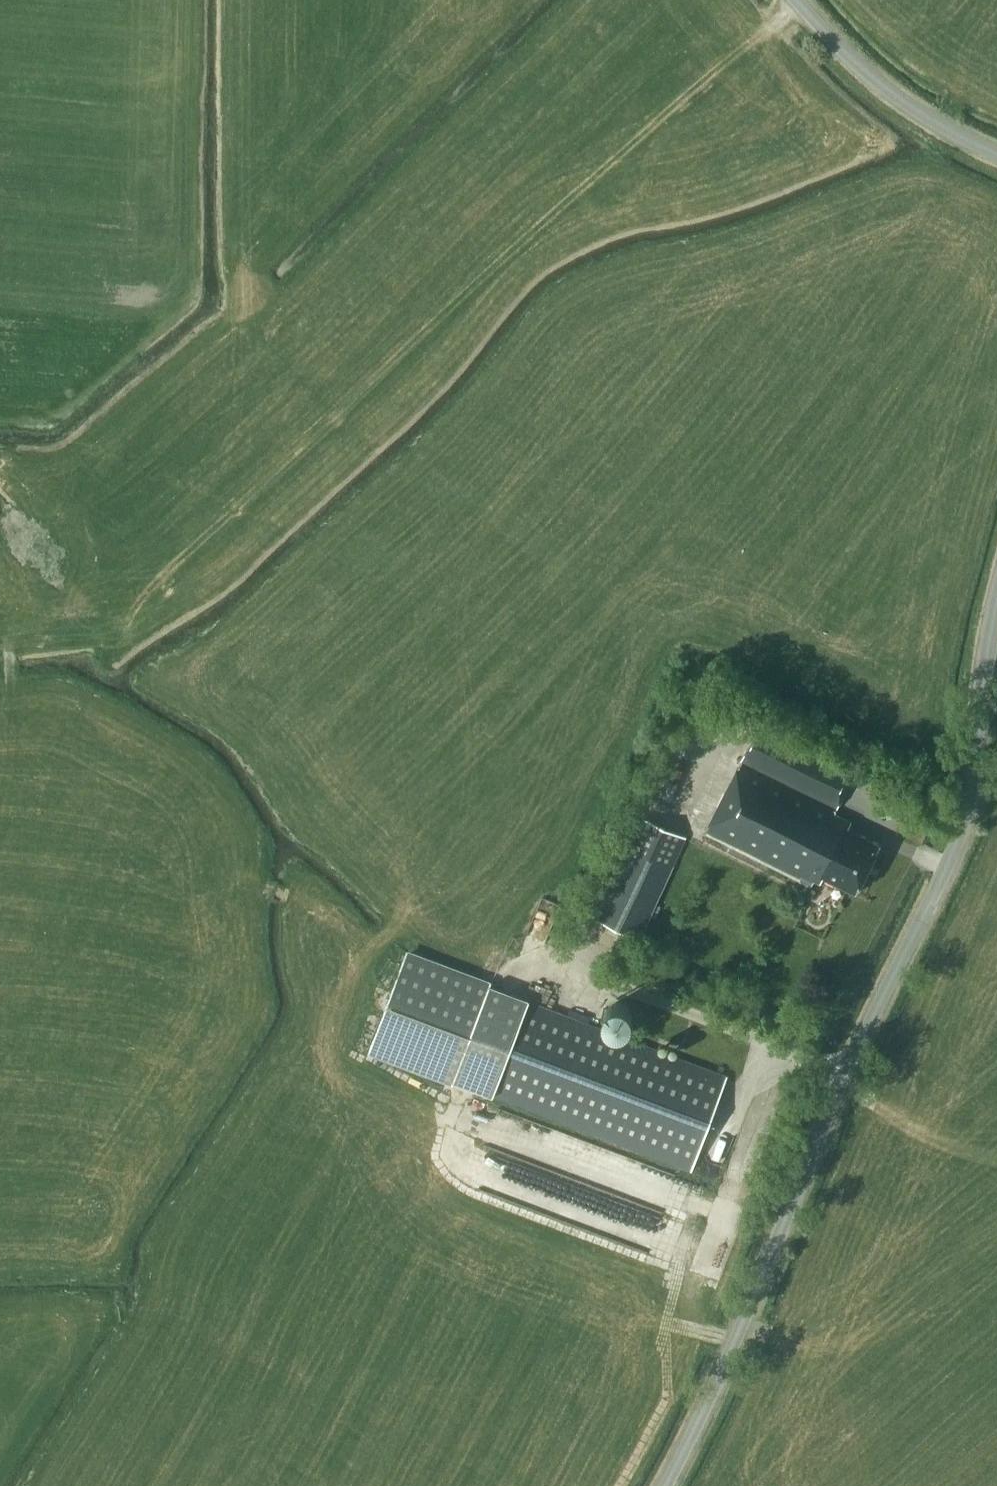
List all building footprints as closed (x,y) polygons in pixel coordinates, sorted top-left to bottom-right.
[(835,815),(838,809),(857,771),(761,722),(705,833),(811,887),(813,881),(822,885),(825,879),(856,895),(881,846),(852,831),(855,825),(835,815)] [(643,815),(595,916),(640,937),(687,836),(643,815)] [(454,1080),(692,1170),(729,1074),(491,984),(492,981),(408,949),(369,1052),(452,1084),(454,1080)] [(633,1023),(634,1016),(633,1010),(629,1005),(623,1002),(616,1002),(610,1004),(606,1010),(605,1016),(606,1023),(610,1028),(616,1031),(623,1031),(629,1028),(633,1023)]
